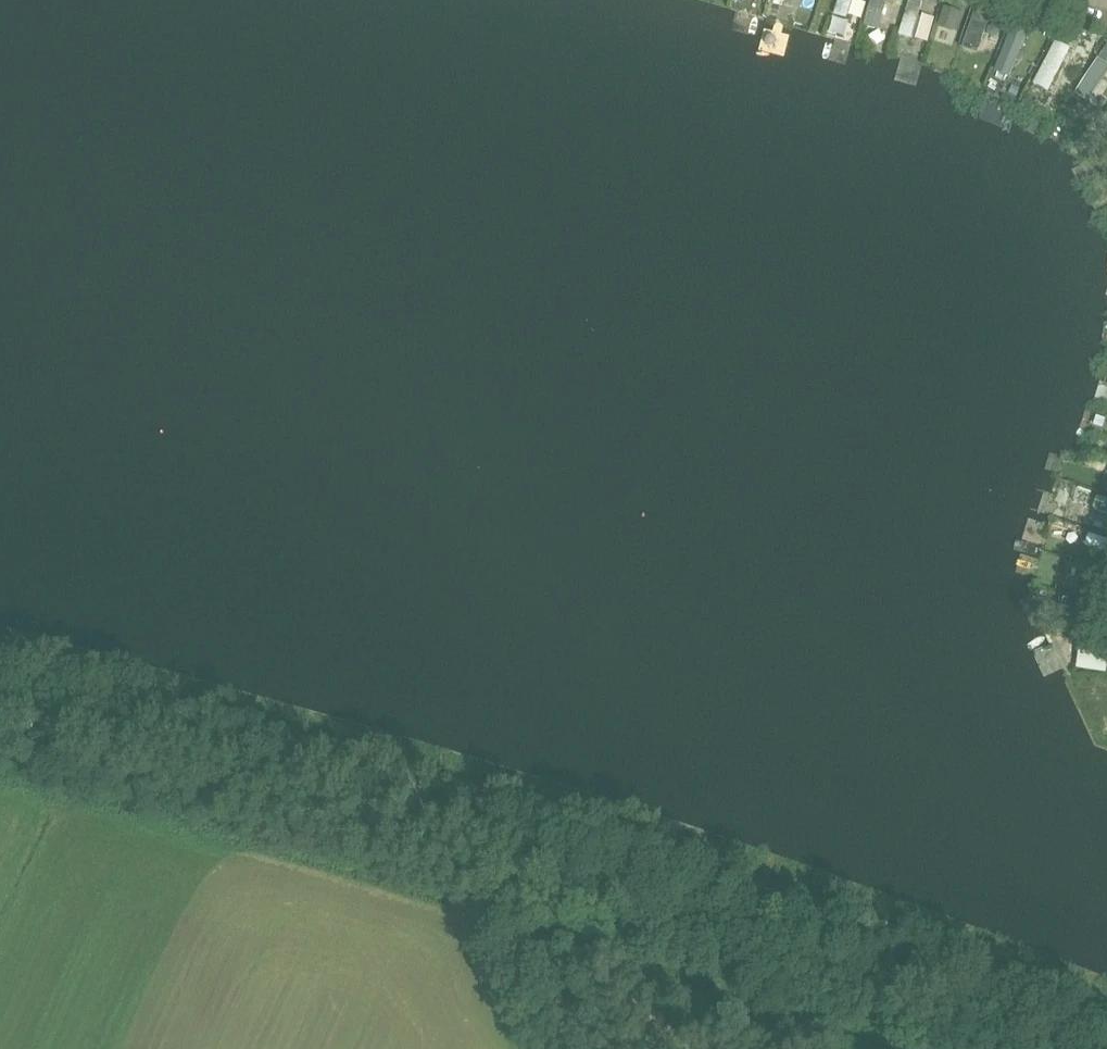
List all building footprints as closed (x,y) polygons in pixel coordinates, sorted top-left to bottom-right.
[(975,5),(973,13),(984,16),(986,8),(975,5)] [(958,32),(964,13),(944,6),(938,26),(958,32)] [(1033,17),(1021,13),(1016,25),(1028,29),(1033,17)]
